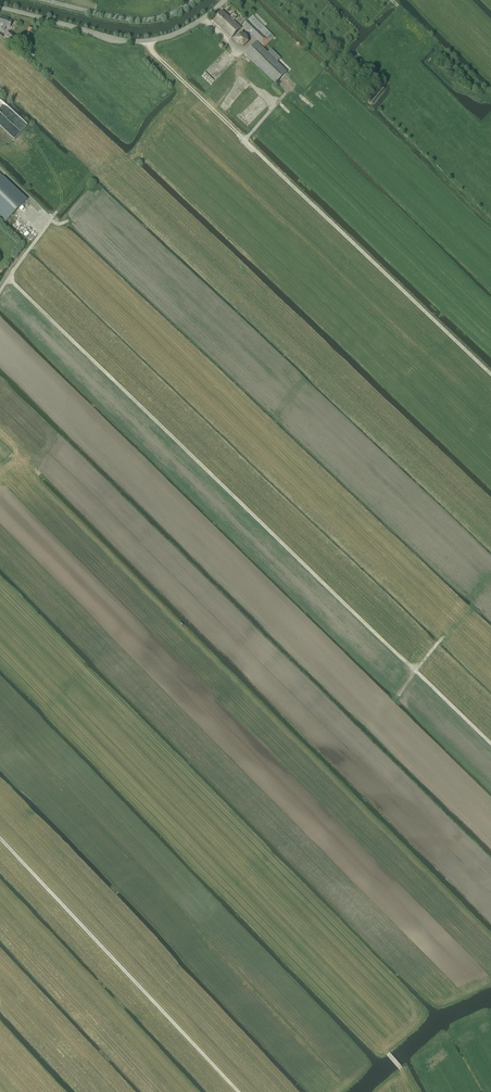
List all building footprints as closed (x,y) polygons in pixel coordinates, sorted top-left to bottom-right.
[(222,10),(213,20),(232,37),(240,28),(233,21),(235,19),(234,18),(236,16),(233,13),(229,17),(222,10)] [(243,26),(244,27),(264,47),(274,37),(253,15),(243,26)] [(0,17),(0,29),(4,30),(5,27),(9,28),(11,21),(7,20),(7,19),(0,17)] [(15,36),(9,31),(5,36),(10,41),(15,36)] [(244,47),(248,42),(246,35),(240,33),(235,38),(237,45),(244,47)] [(257,42),(245,54),(275,84),(287,72),(277,62),(281,58),(271,49),(267,53),(257,42)] [(6,221),(19,207),(26,200),(3,177),(0,174),(0,215),(6,221)]
